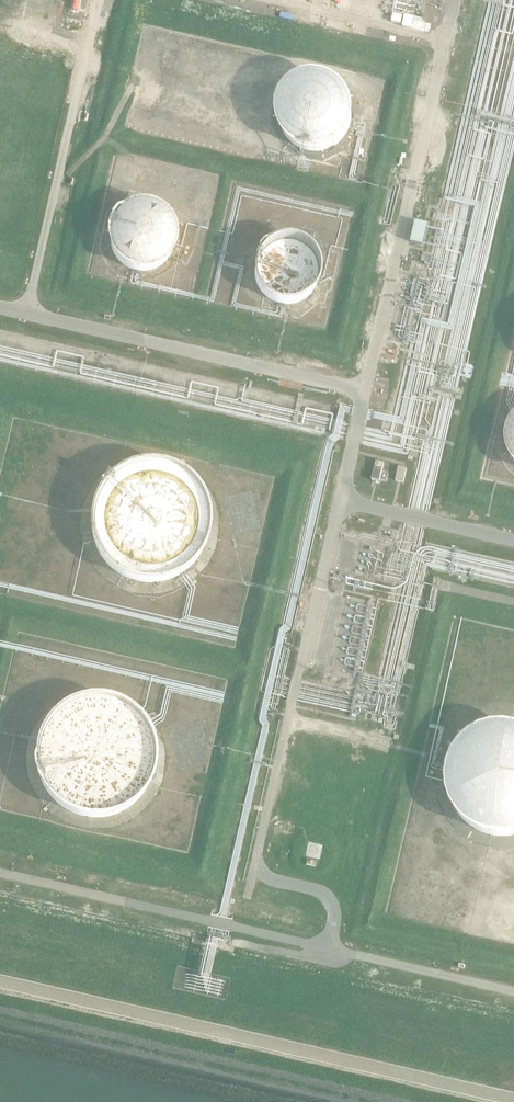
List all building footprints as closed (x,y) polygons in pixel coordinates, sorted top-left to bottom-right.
[(291,143),(311,153),(332,151),(347,140),(355,123),(354,104),(345,88),(331,79),(310,77),(293,85),(281,101),(279,124),(291,143)] [(122,262),(139,271),(158,270),(171,262),(181,246),(181,228),(171,211),(157,203),(137,203),(123,211),(114,226),(113,245),(122,262)] [(417,221),(411,242),(424,245),(429,224),(417,221)] [(264,300),(284,309),(304,306),(317,294),(324,276),(321,259),(313,248),(298,239),(278,239),(264,247),(255,260),(253,281),(264,300)] [(379,482),(382,471),(384,464),(376,462),(372,481),(379,482)] [(105,552),(123,572),(148,583),(175,581),(199,569),(215,547),(220,520),(213,494),(195,473),(170,463),(143,464),(119,477),(103,499),(98,525),(105,552)] [(398,468),(395,482),(403,483),(406,469),(398,468)] [(48,788),(66,809),(91,819),(118,818),(142,805),(158,783),(163,757),(156,730),(138,710),(113,699),(86,700),(62,713),(46,735),(41,762),(48,788)] [(485,835),(510,838),(513,837),(513,728),(485,729),(459,748),(448,781),(459,815),(485,835)]
